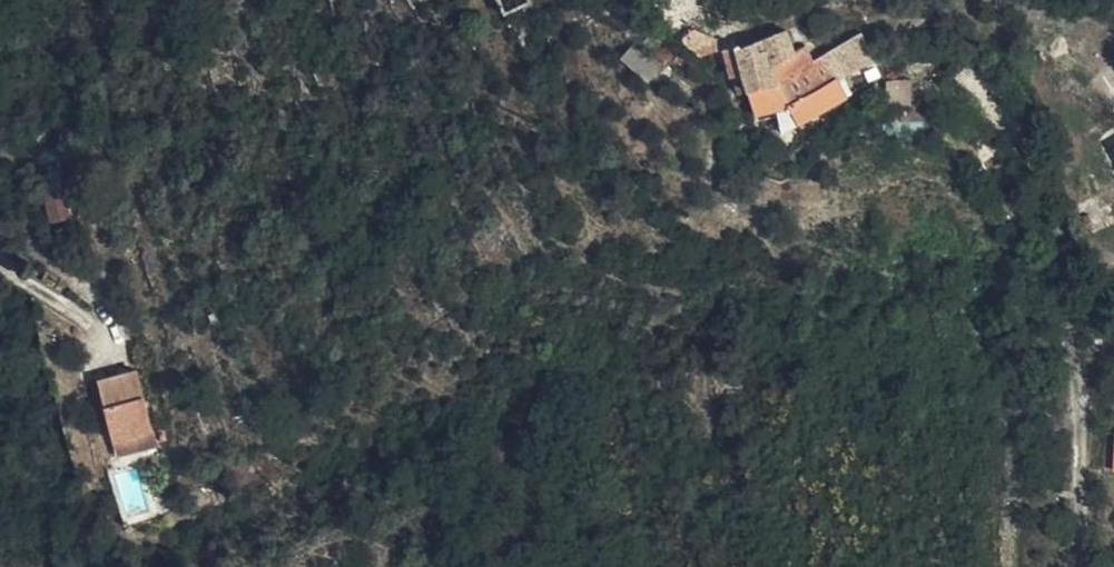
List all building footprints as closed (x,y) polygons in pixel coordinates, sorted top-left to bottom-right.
[(503,14),(529,3),(527,0),(497,0),(503,14)] [(787,35),(759,44),(770,65),(795,54),(787,35)] [(824,57),(834,83),(866,61),(857,43),(824,57)] [(640,83),(654,71),(629,44),(616,58),(640,83)] [(730,52),(736,78),(746,76),(770,65),(759,44),(730,52)] [(770,65),(779,78),(812,63),(805,50),(795,54),(770,65)] [(786,107),(791,130),(840,102),(834,83),(824,57),(812,63),(779,78),(750,89),(759,115),(786,107)] [(746,76),(750,89),(779,78),(770,65),(746,76)] [(21,188),(27,218),(44,214),(37,184),(21,188)] [(50,223),(68,218),(62,197),(44,202),(50,223)] [(86,376),(105,432),(144,419),(122,363),(86,376)] [(144,419),(105,432),(110,446),(148,434),(144,419)]
